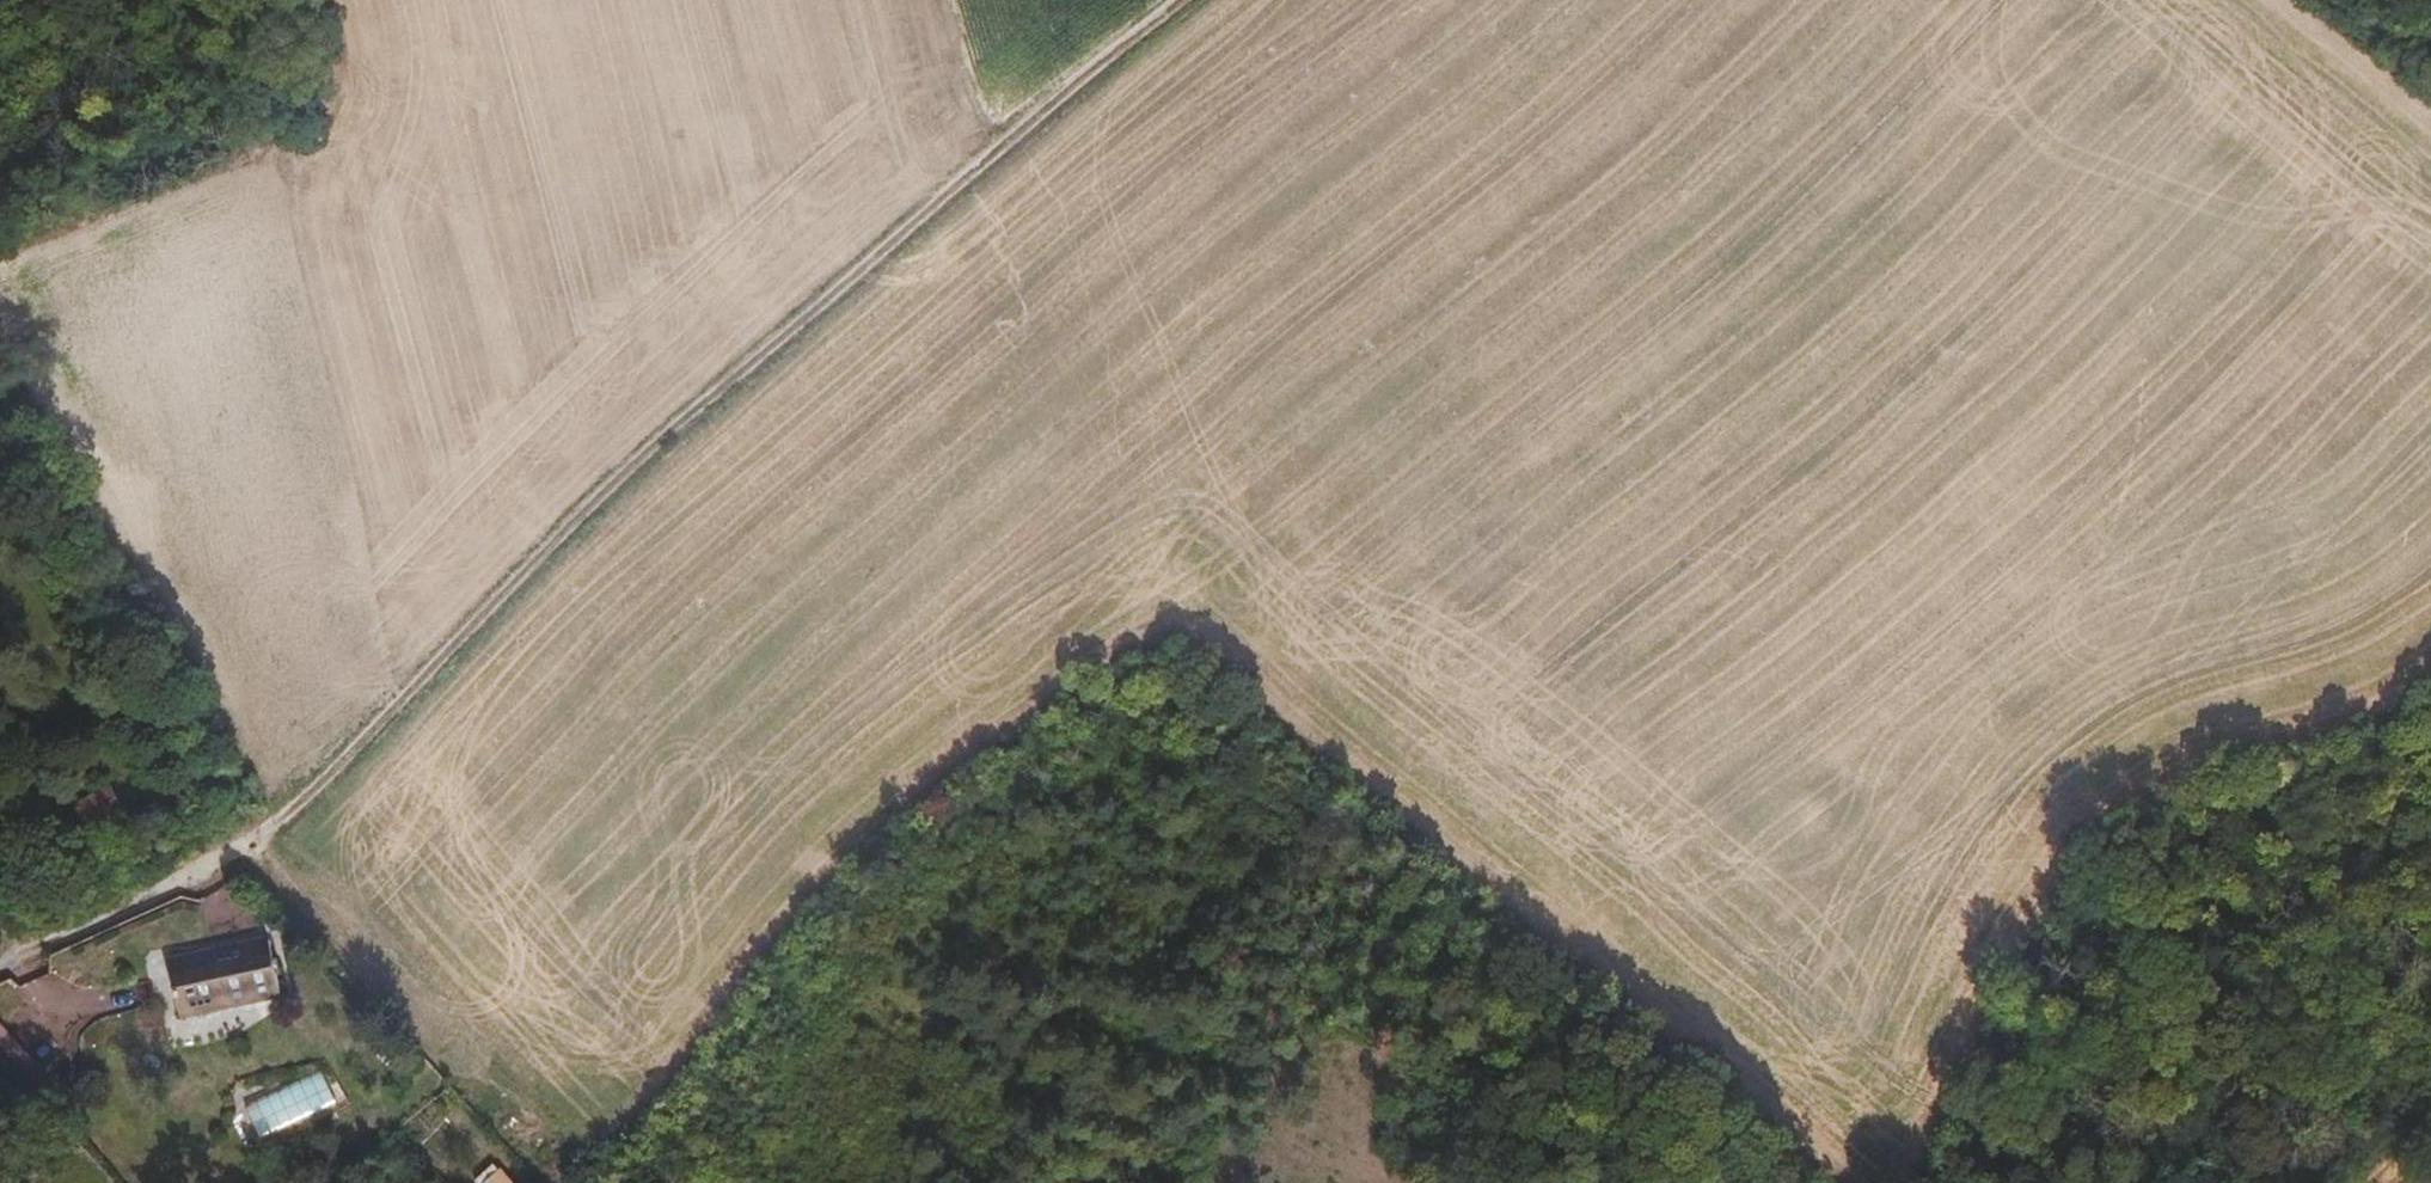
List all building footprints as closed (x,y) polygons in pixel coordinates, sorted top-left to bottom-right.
[(112,783),(77,805),(92,828),(127,806),(112,783)] [(282,1000),(271,942),(170,960),(173,978),(151,983),(157,1012),(178,1008),(180,1014),(223,1006),(225,1012),(282,1000)] [(47,1061),(47,984),(0,984),(0,1044),(23,1044),(23,1061),(47,1061)] [(272,1131),(337,1102),(325,1076),(282,1095),(289,1110),(267,1120),(272,1131)] [(500,1164),(480,1182),(518,1182),(500,1164)]
